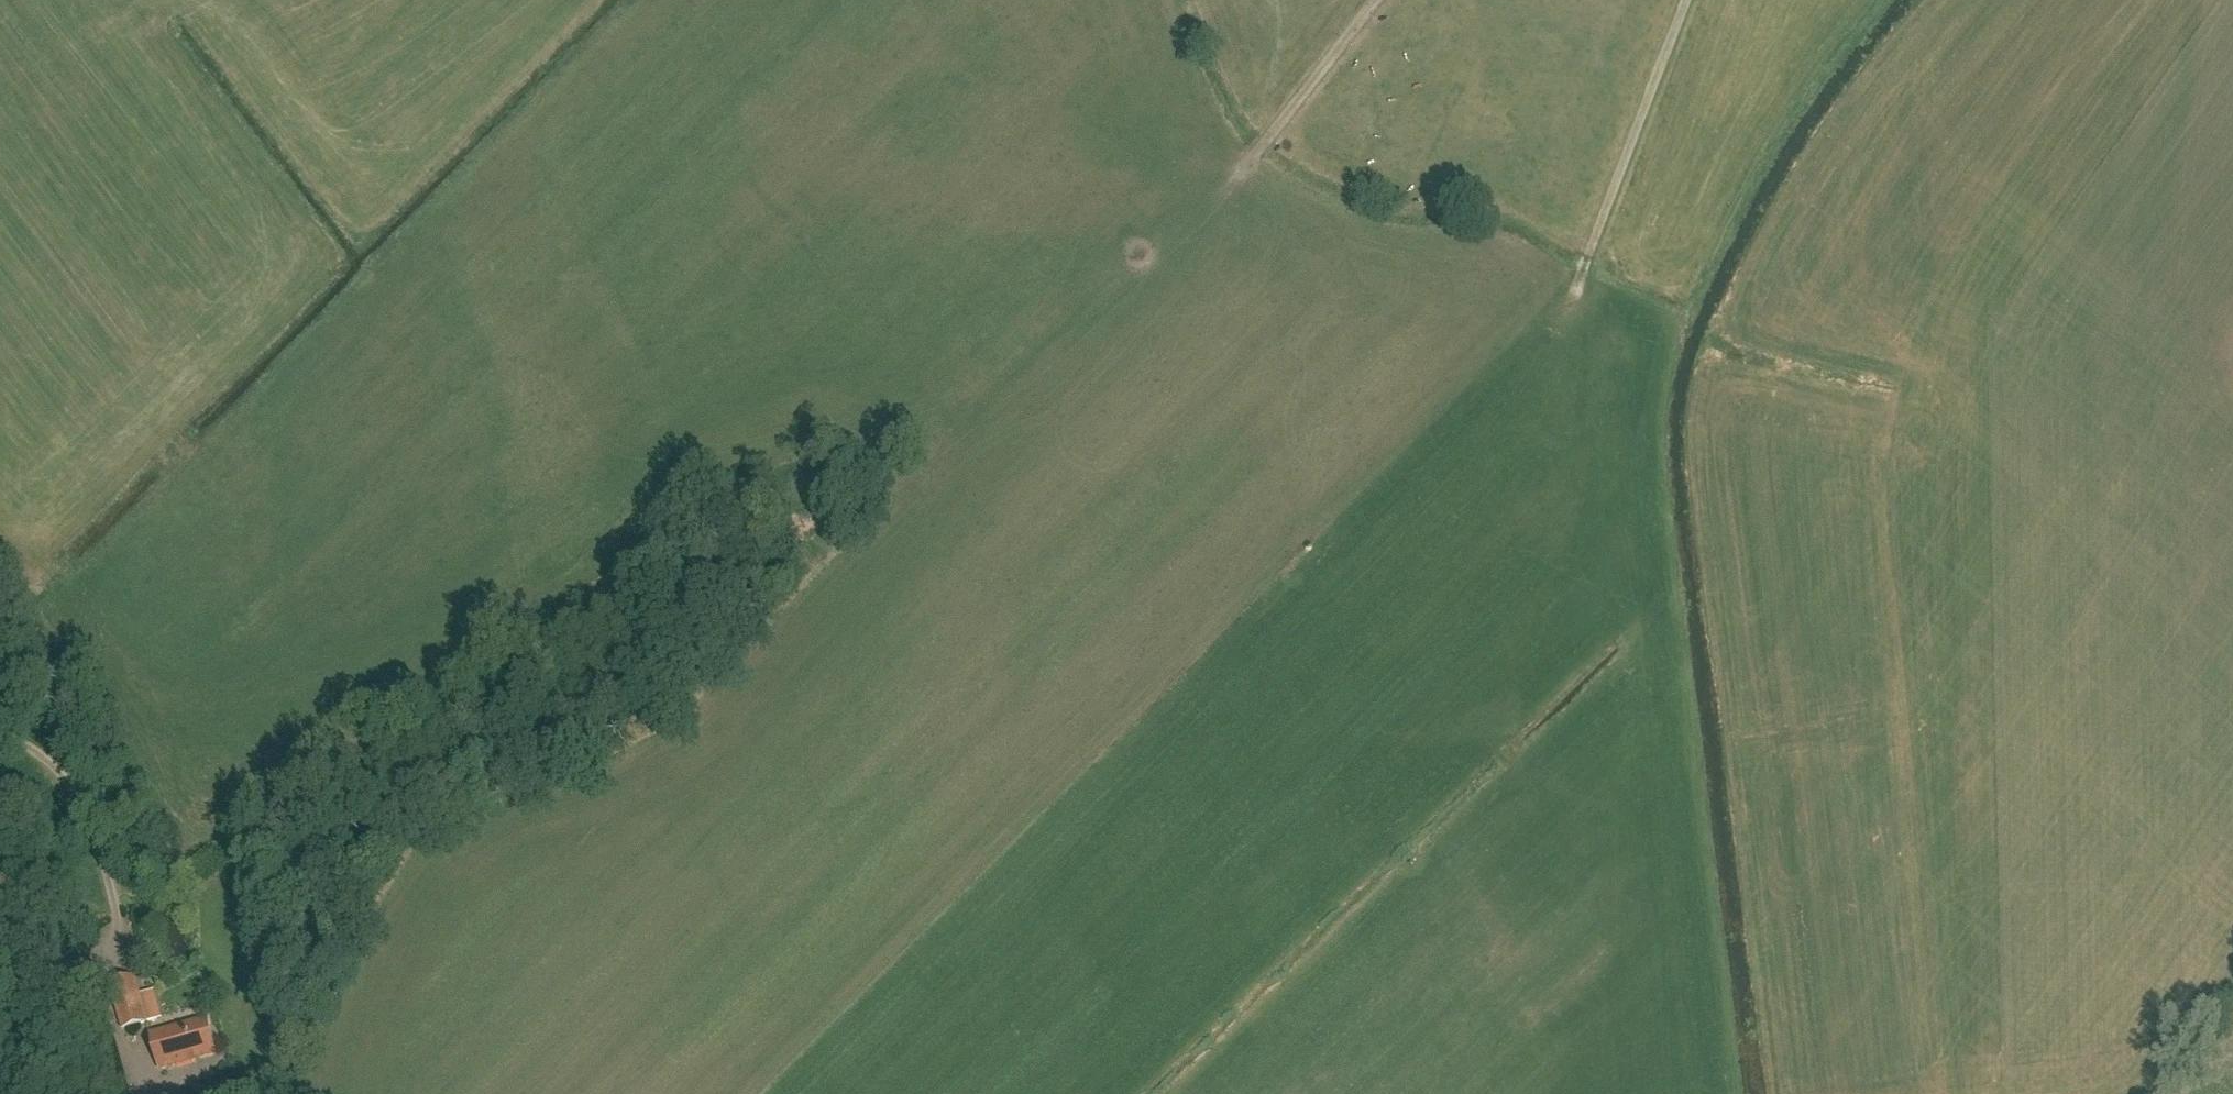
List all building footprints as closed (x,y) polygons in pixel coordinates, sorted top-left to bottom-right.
[(122,1027),(148,1020),(141,994),(136,976),(110,984),(115,1002),(122,1027)] [(215,1054),(205,1020),(149,1036),(159,1070),(215,1054)]
